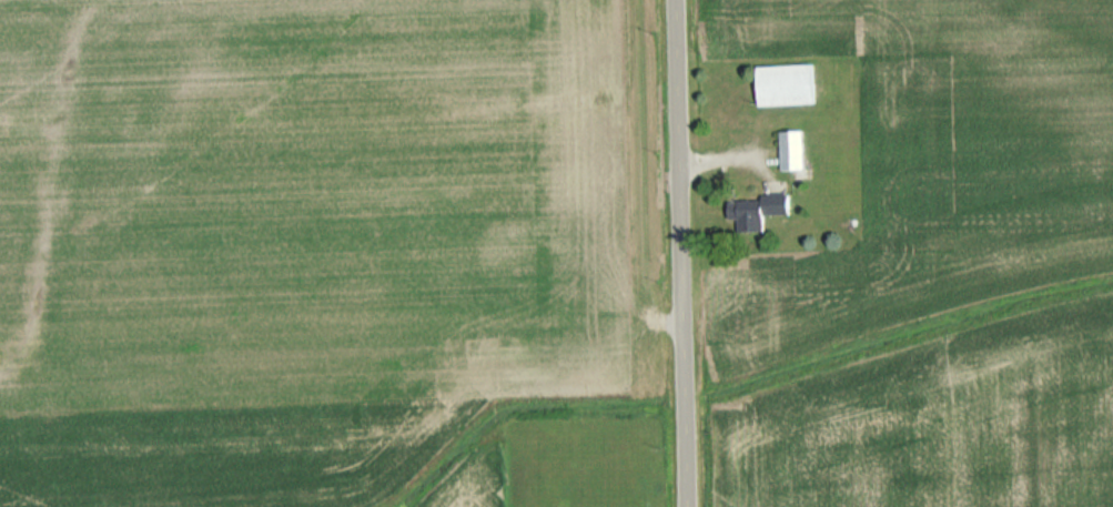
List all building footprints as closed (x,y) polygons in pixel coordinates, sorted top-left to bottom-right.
[(761,106),(815,104),(814,64),(759,66),(761,106)] [(780,132),(781,170),(803,170),(803,131),(780,132)] [(737,231),(764,231),(764,213),(788,213),(789,194),(761,193),(761,201),(728,201),(728,219),(737,219),(737,231)]
